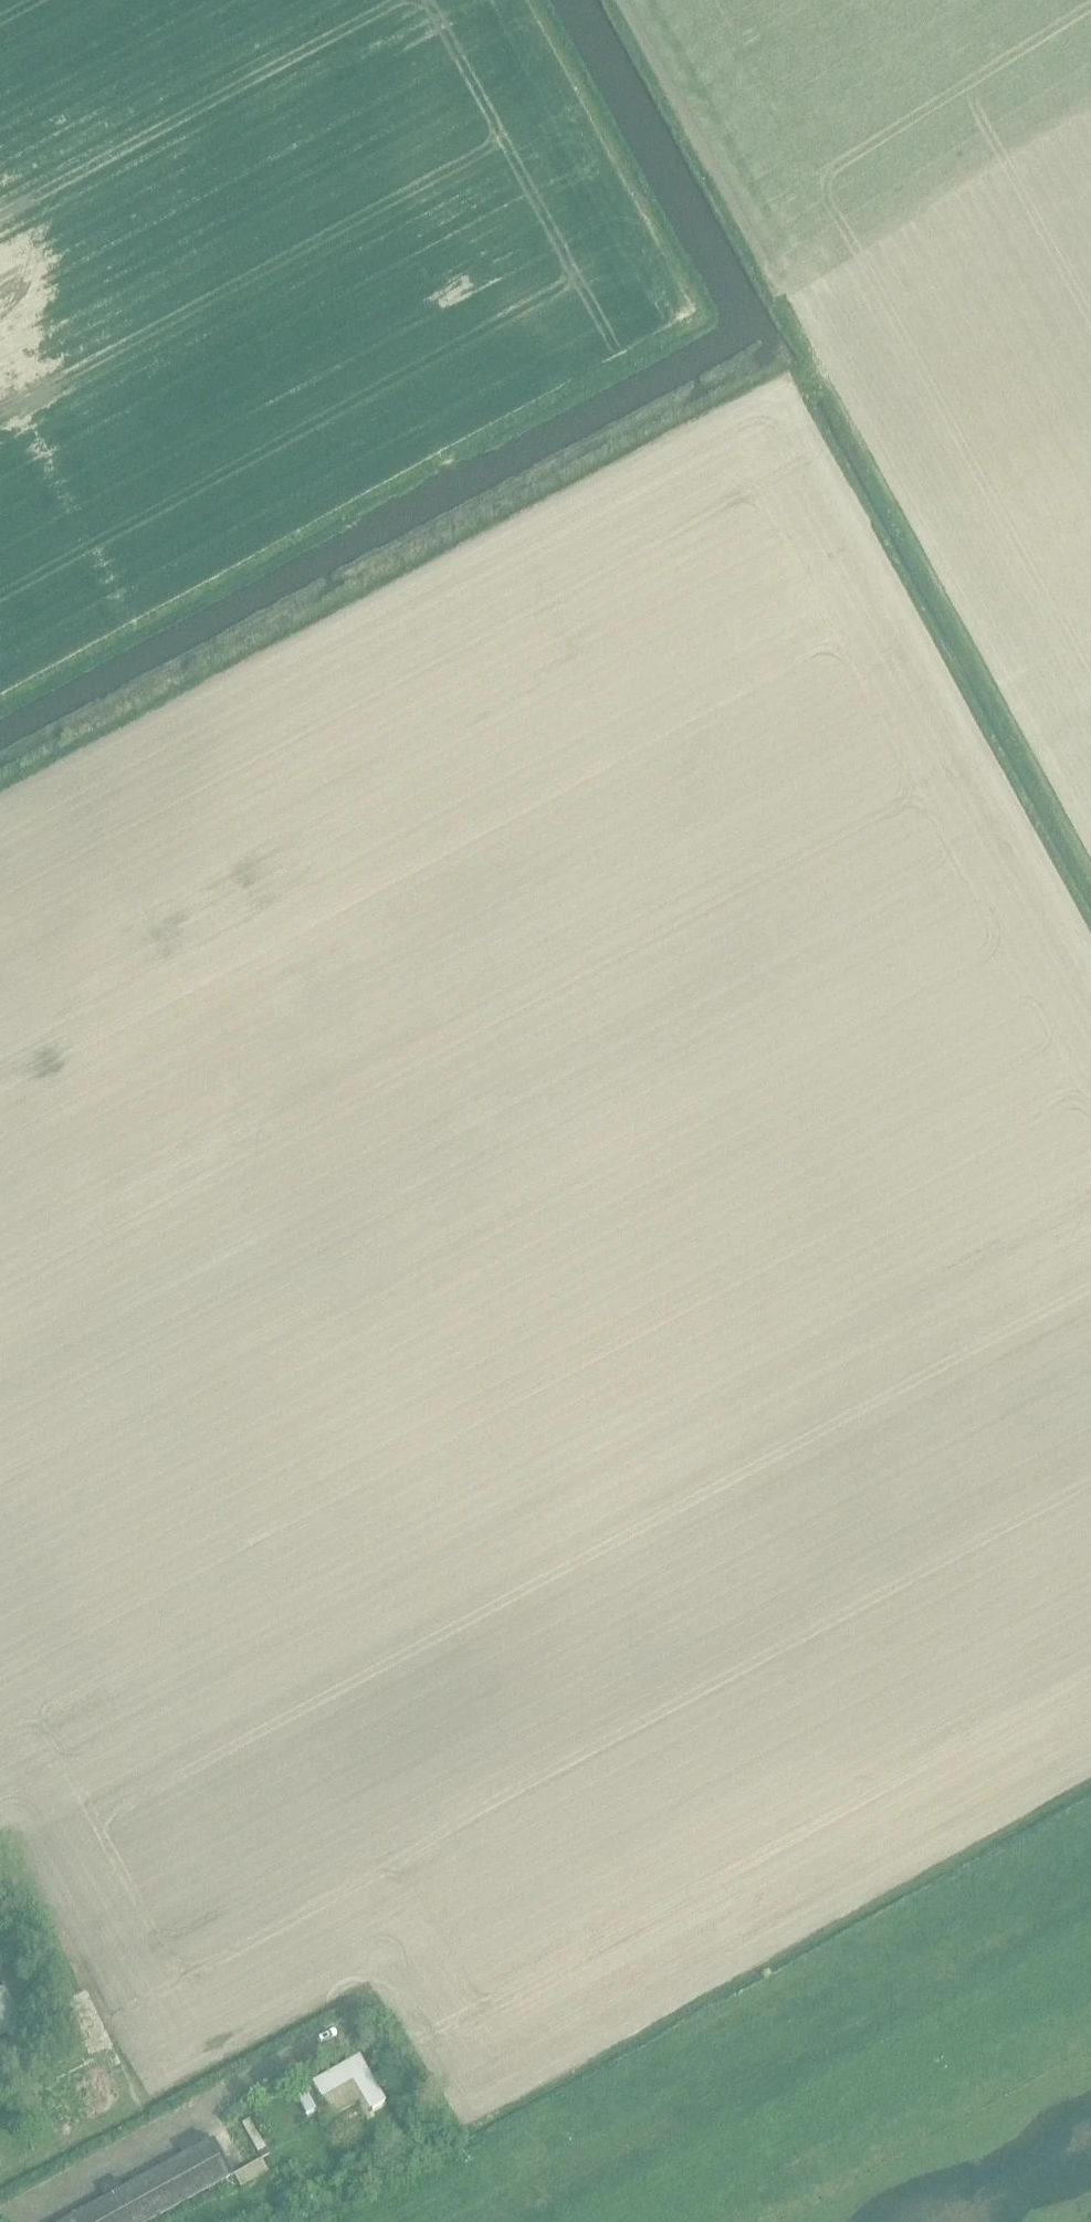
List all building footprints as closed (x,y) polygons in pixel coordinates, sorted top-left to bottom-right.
[(378,2117),(391,2109),(360,2054),(346,2061),(348,2064),(312,2084),(319,2097),(355,2077),(378,2117)] [(294,2088),(307,2113),(319,2107),(306,2082),(294,2088)] [(223,2179),(203,2143),(63,2221),(147,2221),(223,2179)] [(229,2164),(241,2185),(275,2166),(262,2144),(229,2164)]
